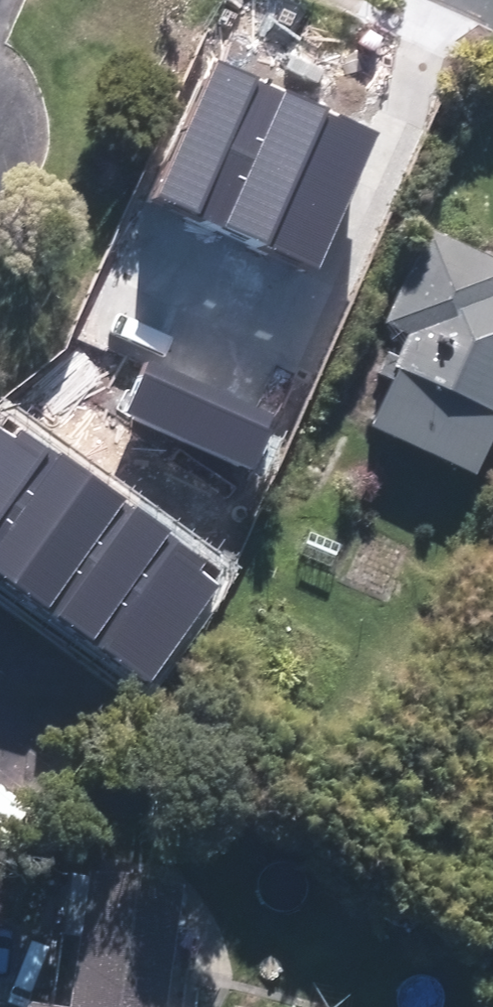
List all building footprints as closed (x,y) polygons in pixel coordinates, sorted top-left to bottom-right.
[(198,221),(260,85),(211,63),(149,199),(198,221)] [(260,85),(198,221),(247,243),(309,107),(260,85)] [(309,107),(247,243),(298,267),(361,130),(309,107)] [(456,486),(492,410),(492,265),(417,227),(366,331),(391,343),(347,433),(456,486)] [(264,419),(142,363),(119,411),(241,468),(264,419)] [(3,411),(0,416),(0,513),(49,443),(3,411)] [(0,513),(0,574),(12,582),(89,471),(49,443),(0,513)] [(89,471),(12,582),(54,611),(131,500),(89,471)] [(131,500),(54,611),(102,644),(179,533),(131,500)] [(231,569),(179,533),(102,644),(153,680),(231,569)] [(485,620),(492,624),(492,601),(485,620)] [(169,889),(62,874),(44,1006),(153,1006),(169,889)]
